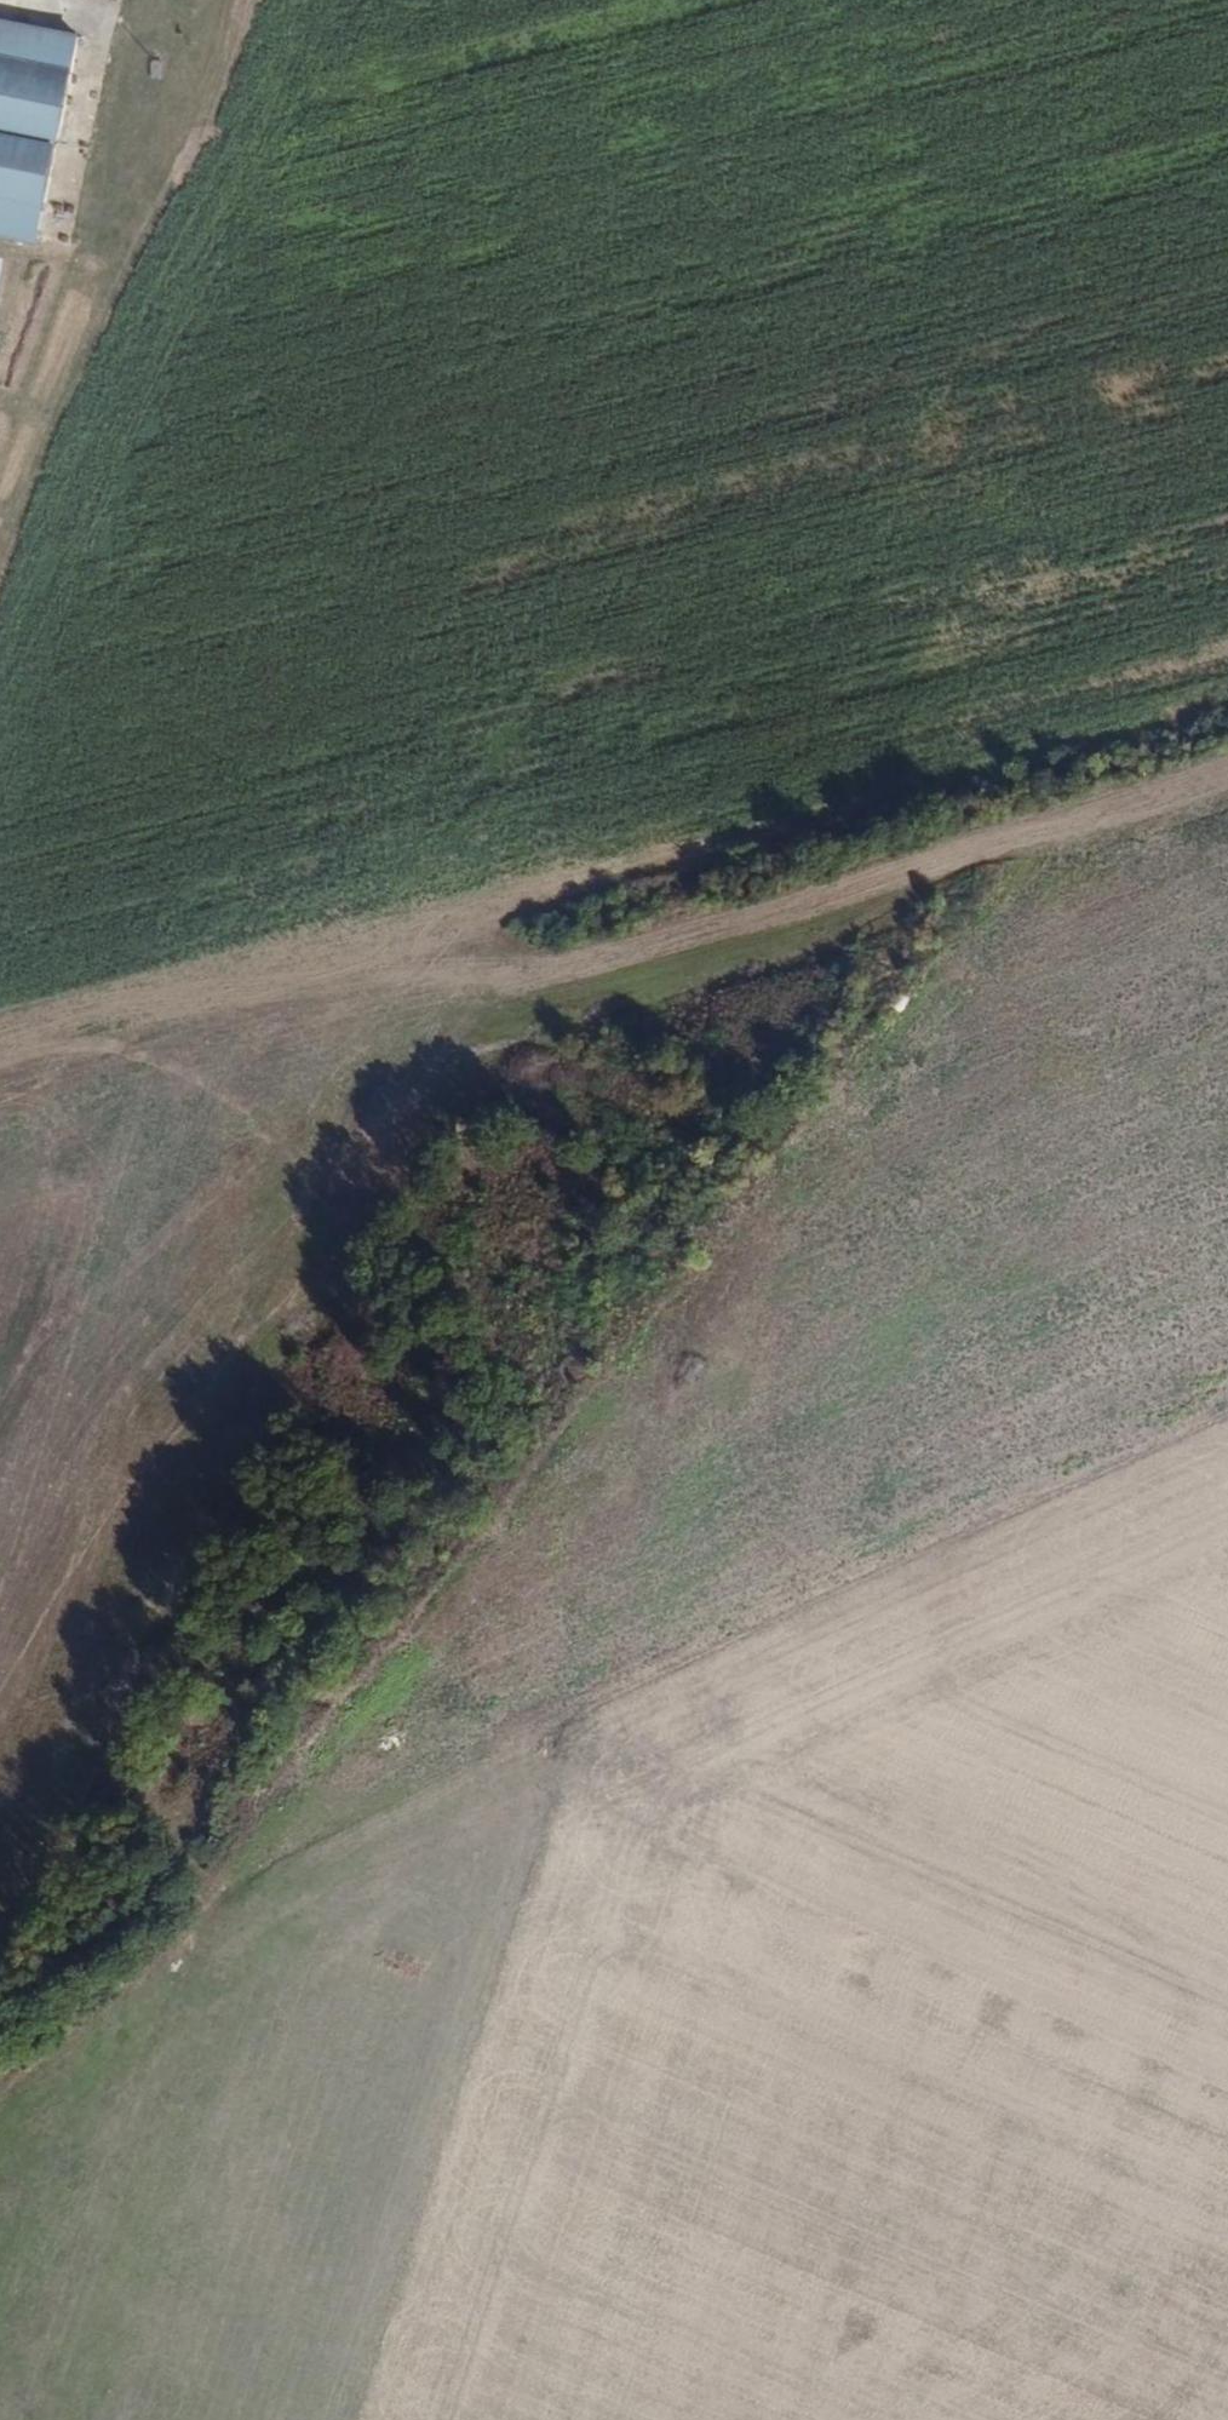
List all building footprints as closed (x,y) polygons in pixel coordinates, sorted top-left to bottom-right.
[(62,143),(80,40),(0,25),(0,132),(62,143)] [(43,248),(62,143),(0,132),(0,240),(43,248)]
